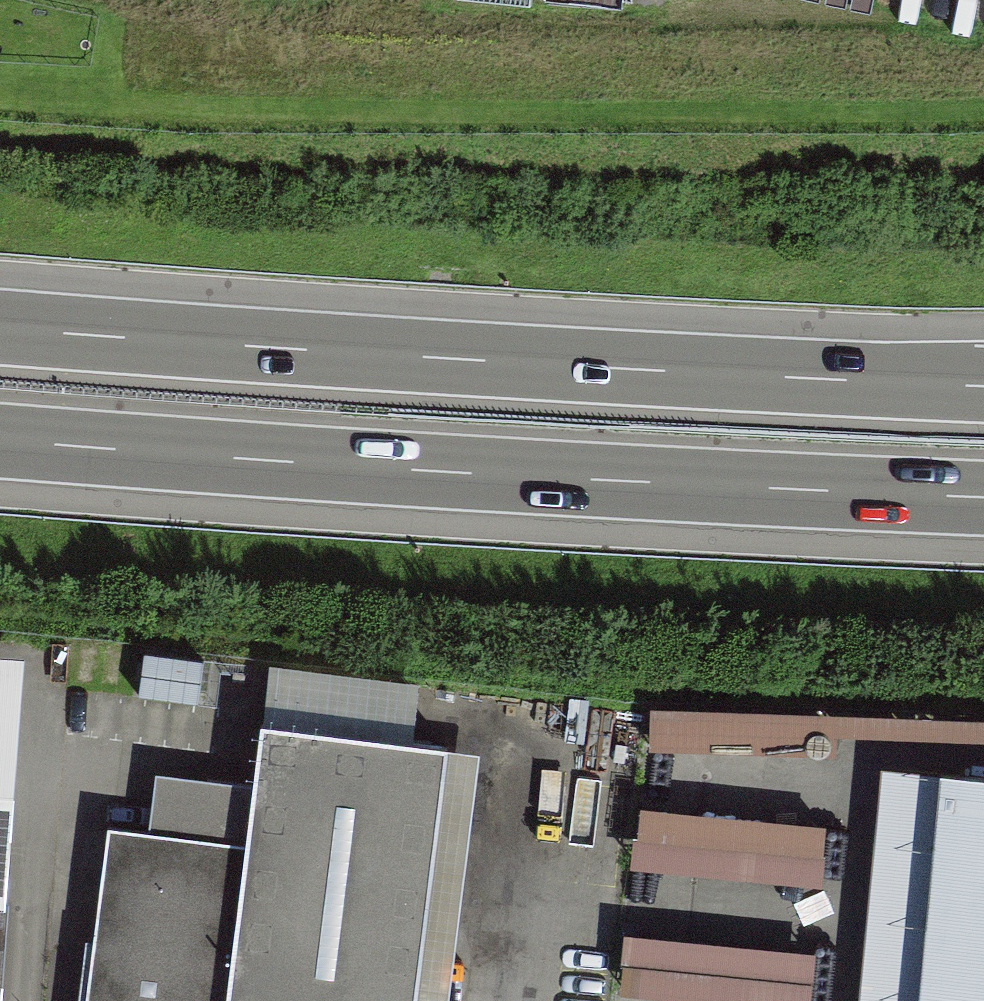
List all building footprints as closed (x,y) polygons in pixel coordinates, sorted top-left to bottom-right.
[(0,659),(0,915),(9,916),(27,661),(0,659)] [(689,760),(829,762),(830,728),(651,727),(650,794),(688,794),(689,760)] [(260,731),(253,789),(246,846),(227,1000),(413,1000),(443,753),(260,731)] [(443,753),(413,1000),(457,1000),(486,758),(443,753)] [(246,846),(253,789),(157,777),(150,835),(246,846)] [(936,783),(881,778),(860,1000),(915,1000),(936,783)] [(936,783),(915,1000),(983,1000),(983,788),(936,783)] [(639,822),(638,886),(831,889),(832,825),(639,822)] [(246,846),(150,835),(103,829),(82,1000),(227,1000),(246,846)] [(9,916),(0,915),(0,1000),(3,1000),(9,916)] [(819,953),(626,940),(622,1000),(816,1000),(819,953)]
